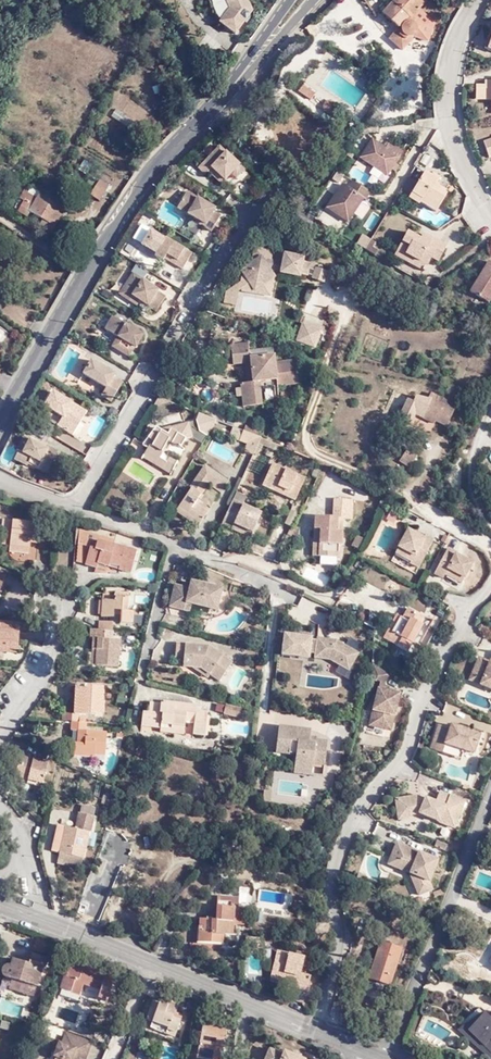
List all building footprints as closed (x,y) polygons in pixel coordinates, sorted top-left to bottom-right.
[(226,7),(216,21),(231,33),(248,9),(244,0),(223,0),(226,7)] [(375,10),(400,24),(404,20),(408,16),(415,7),(422,0),(384,0),(375,10)] [(422,13),(415,7),(408,16),(415,21),(422,13)] [(400,24),(375,10),(396,27),(387,38),(393,41),(401,25),(400,24)] [(393,41),(401,46),(407,39),(408,35),(413,28),(413,26),(404,20),(400,24),(401,25),(393,41)] [(398,48),(401,46),(393,41),(387,38),(398,48)] [(490,105),(490,81),(479,81),(479,85),(469,85),(469,100),(486,99),(486,105),(490,105)] [(313,91),(301,83),(295,90),(308,98),(313,91)] [(335,107),(334,104),(334,103),(333,101),(331,100),(329,99),(326,99),(325,99),(323,100),(322,102),(321,104),(320,107),(321,109),(323,112),(327,113),(331,112),(334,109),(335,107)] [(114,109),(110,117),(131,129),(135,121),(114,109)] [(478,142),(484,158),(490,156),(487,148),(490,146),(490,137),(478,142)] [(401,155),(372,138),(359,157),(373,167),(369,173),(371,175),(368,181),(371,184),(384,181),(401,155)] [(414,167),(421,148),(414,146),(407,165),(414,167)] [(219,148),(197,171),(204,177),(207,174),(221,187),(231,177),(236,181),(244,171),(219,148)] [(429,170),(435,159),(423,152),(417,163),(429,170)] [(429,171),(426,176),(434,181),(437,177),(429,171)] [(434,181),(426,176),(420,172),(404,196),(414,203),(416,200),(431,211),(442,193),(432,186),(434,181)] [(371,192),(351,179),(348,184),(342,180),(325,208),(348,223),(364,198),(366,200),(371,192)] [(107,186),(99,180),(89,193),(98,199),(107,186)] [(42,220),(52,225),(61,209),(38,195),(39,193),(30,188),(26,194),(23,192),(19,200),(22,202),(16,211),(26,217),(30,212),(42,220)] [(203,207),(205,203),(185,192),(175,207),(195,220),(194,222),(210,231),(213,226),(216,228),(219,224),(216,221),(218,216),(211,212),(203,207)] [(213,208),(205,203),(203,207),(211,212),(213,208)] [(49,230),(52,225),(42,220),(40,224),(49,230)] [(174,261),(172,265),(179,270),(189,254),(149,229),(139,246),(161,261),(163,258),(165,255),(174,261)] [(404,232),(391,252),(397,256),(399,254),(423,267),(427,261),(432,265),(443,247),(426,237),(425,240),(417,235),(414,239),(404,232)] [(364,236),(358,245),(368,251),(371,247),(367,244),(369,240),(364,236)] [(257,288),(278,275),(271,265),(285,268),(284,270),(302,274),(303,272),(310,273),(313,262),(305,260),(306,256),(287,252),(286,260),(266,256),(264,254),(244,268),(257,288)] [(397,256),(391,252),(388,256),(419,273),(423,267),(399,254),(397,256)] [(163,258),(172,265),(174,261),(165,255),(163,258)] [(483,264),(465,295),(484,305),(490,292),(490,269),(483,264)] [(318,265),(315,276),(327,281),(331,269),(318,265)] [(130,295),(137,300),(153,311),(164,296),(155,291),(156,289),(148,283),(146,285),(142,282),(143,280),(130,272),(117,292),(127,299),(130,295)] [(134,304),(137,300),(130,295),(127,299),(134,304)] [(324,320),(304,314),(296,340),(315,346),(324,320)] [(139,335),(109,317),(101,330),(107,333),(108,332),(115,338),(110,346),(126,356),(131,347),(133,348),(139,335)] [(10,332),(0,325),(0,345),(10,332)] [(253,358),(253,354),(251,339),(233,341),(236,360),(248,359),(253,358)] [(275,351),(253,354),(253,358),(255,379),(250,379),(243,379),(245,401),(262,399),(260,377),(278,374),(279,382),(301,379),(297,357),(276,359),(275,351)] [(112,373),(89,360),(81,373),(103,387),(98,396),(108,402),(118,383),(110,378),(112,373)] [(282,397),(292,398),(292,390),(283,389),(282,397)] [(429,398),(421,416),(445,424),(452,408),(434,399),(436,394),(429,391),(426,397),(429,398)] [(75,417),(79,409),(51,392),(43,405),(61,417),(56,425),(72,435),(80,420),(75,417)] [(168,398),(159,394),(153,404),(168,398)] [(84,413),(79,409),(75,417),(80,420),(84,413)] [(216,420),(199,412),(197,420),(199,431),(207,436),(216,420)] [(162,463),(159,468),(168,473),(177,459),(169,454),(166,458),(159,454),(164,446),(167,447),(170,442),(182,449),(185,444),(179,440),(181,437),(194,432),(189,416),(170,423),(171,426),(163,429),(156,426),(144,444),(150,447),(146,453),(162,463)] [(262,432),(243,424),(237,437),(245,440),(242,446),(253,451),(259,439),(262,432)] [(277,446),(280,439),(262,432),(259,439),(277,446)] [(21,436),(13,449),(16,451),(11,459),(24,467),(26,462),(36,468),(36,469),(44,473),(55,452),(45,447),(43,450),(40,449),(41,447),(21,436)] [(415,454),(406,448),(399,459),(408,465),(415,454)] [(143,458),(159,468),(162,463),(146,453),(143,458)] [(261,486),(269,490),(272,483),(286,490),(283,496),(292,501),(303,478),(270,464),(261,486)] [(196,503),(199,499),(210,484),(222,492),(229,481),(205,465),(190,486),(193,489),(180,506),(196,518),(193,522),(198,526),(209,513),(196,503)] [(272,483),(269,490),(283,496),(286,490),(272,483)] [(211,508),(199,499),(196,503),(209,513),(211,508)] [(241,507),(230,502),(226,511),(237,516),(241,507)] [(320,524),(318,550),(340,552),(342,514),(350,514),(351,504),(334,502),(333,512),(314,511),(313,523),(320,524)] [(294,523),(300,509),(291,505),(284,518),(290,521),(294,523)] [(196,518),(180,506),(177,510),(193,522),(196,518)] [(226,511),(219,526),(230,530),(232,525),(249,532),(258,514),(241,507),(237,516),(226,511)] [(34,541),(37,528),(0,519),(0,541),(3,542),(2,545),(24,549),(25,546),(27,539),(34,541)] [(311,550),(318,550),(320,524),(313,523),(311,550)] [(232,525),(230,530),(247,538),(249,532),(232,525)] [(277,556),(290,531),(286,529),(285,529),(273,554),(277,556)] [(421,537),(406,529),(395,550),(410,559),(409,561),(417,566),(432,538),(423,534),(421,537)] [(450,537),(443,532),(438,538),(446,544),(450,537)] [(103,543),(81,538),(76,565),(87,567),(88,561),(100,563),(100,560),(111,561),(110,568),(125,570),(129,545),(104,539),(103,543)] [(32,548),(34,541),(27,539),(25,546),(32,548)] [(24,549),(2,545),(1,551),(23,556),(24,549)] [(455,550),(446,546),(433,571),(442,576),(444,572),(460,581),(470,563),(453,554),(455,550)] [(354,555),(361,558),(365,552),(357,548),(354,555)] [(2,612),(14,586),(1,580),(0,582),(0,611),(2,612)] [(188,588),(173,584),(169,604),(189,609),(191,600),(216,607),(220,587),(205,583),(204,586),(198,585),(199,581),(189,580),(188,588)] [(105,596),(92,595),(91,613),(103,614),(103,611),(110,612),(110,621),(122,621),(123,608),(119,608),(119,594),(105,593),(105,596)] [(401,614),(388,635),(406,646),(422,618),(420,617),(423,611),(402,600),(397,611),(401,614)] [(388,636),(388,635),(401,614),(397,611),(383,632),(388,636)] [(87,625),(102,627),(103,618),(88,617),(87,625)] [(0,620),(0,648),(5,649),(8,620),(0,620)] [(84,625),(70,624),(69,633),(73,634),(72,644),(77,645),(76,661),(104,663),(106,636),(84,635),(84,625)] [(282,657),(309,660),(310,659),(316,659),(331,661),(349,672),(358,656),(337,643),(318,641),(318,642),(311,641),(312,640),(285,636),(282,657)] [(198,667),(210,675),(217,680),(228,663),(206,646),(174,644),(174,656),(182,657),(181,666),(189,666),(198,667)] [(490,663),(475,657),(467,679),(490,688),(490,663)] [(381,682),(389,672),(372,662),(368,679),(377,683),(379,684),(381,682)] [(206,679),(210,675),(198,667),(189,666),(206,679)] [(385,684),(381,682),(379,684),(377,683),(367,724),(390,729),(399,695),(384,691),(385,684)] [(99,685),(74,683),(72,713),(95,715),(95,711),(100,712),(101,703),(98,703),(99,685)] [(161,724),(184,727),(186,709),(196,710),(193,731),(205,733),(208,709),(198,708),(198,702),(169,699),(169,701),(150,699),(149,708),(143,707),(142,722),(161,724)] [(242,707),(226,702),(224,713),(240,716),(242,707)] [(86,720),(71,719),(70,728),(79,729),(78,740),(73,740),(71,752),(81,753),(81,761),(91,761),(92,752),(103,752),(105,730),(85,727),(86,720)] [(183,732),(184,727),(161,724),(161,729),(183,732)] [(445,744),(463,749),(473,752),(479,733),(448,724),(447,728),(436,725),(430,748),(442,752),(445,744)] [(309,735),(277,727),(272,752),(292,757),(288,775),(305,778),(307,767),(319,770),(324,748),(307,744),(309,735)] [(460,758),(463,749),(445,744),(442,752),(460,758)] [(17,749),(6,747),(5,753),(9,754),(5,775),(19,777),(18,782),(34,785),(39,760),(16,755),(17,749)] [(104,770),(111,772),(116,755),(108,753),(104,770)] [(449,819),(454,822),(464,800),(439,790),(435,801),(419,794),(394,797),(396,812),(408,810),(408,813),(417,812),(447,824),(449,819)] [(261,797),(260,807),(268,808),(268,807),(269,798),(261,797)] [(71,829),(75,829),(77,813),(61,810),(58,826),(49,824),(45,850),(67,853),(69,842),(71,829)] [(80,830),(75,829),(71,829),(69,842),(77,843),(80,830)] [(436,839),(433,844),(444,848),(446,843),(436,839)] [(416,871),(412,879),(417,894),(431,888),(427,880),(437,859),(396,843),(392,852),(402,857),(398,867),(403,870),(405,866),(416,871)] [(402,857),(392,852),(387,862),(398,867),(402,857)] [(410,873),(412,879),(416,871),(405,866),(403,870),(410,873)] [(236,904),(241,905),(242,895),(219,893),(216,916),(202,915),(200,938),(224,939),(224,931),(234,931),(235,921),(236,904)] [(247,905),(241,905),(236,904),(235,921),(246,922),(247,905)] [(33,950),(45,952),(48,940),(35,938),(33,950)] [(400,947),(380,941),(368,978),(386,984),(400,947)] [(11,955),(8,962),(6,962),(3,962),(0,965),(0,973),(2,974),(36,986),(43,964),(45,965),(49,956),(30,950),(26,960),(11,955)] [(290,975),(288,982),(287,986),(307,991),(311,976),(300,974),(304,955),(295,953),(294,956),(275,952),(270,973),(272,974),(282,976),(283,973),(290,975)] [(75,975),(79,977),(85,979),(84,984),(100,991),(97,997),(104,1000),(111,979),(88,970),(89,967),(81,964),(79,966),(69,963),(61,984),(70,988),(75,975)] [(271,978),(288,982),(290,975),(283,973),(282,976),(272,974),(271,978)] [(74,989),(79,977),(75,975),(70,988),(74,989)] [(143,1029),(150,1030),(152,1024),(167,1027),(166,1035),(176,1038),(182,1014),(176,1012),(179,1002),(166,999),(165,1003),(154,1001),(151,1009),(148,1008),(143,1029)] [(467,1029),(490,1053),(490,1016),(489,1018),(482,1013),(467,1029)] [(223,1058),(225,1048),(223,1047),(224,1040),(227,1040),(228,1030),(220,1029),(221,1021),(204,1018),(198,1058),(208,1058),(209,1058),(209,1056),(223,1058)] [(152,1024),(150,1030),(166,1035),(167,1027),(152,1024)] [(82,1058),(84,1058),(92,1042),(65,1031),(60,1042),(58,1040),(52,1054),(66,1058),(74,1058),(75,1056),(82,1058)] [(162,1041),(161,1045),(163,1046),(161,1058),(176,1058),(179,1044),(162,1041)]
